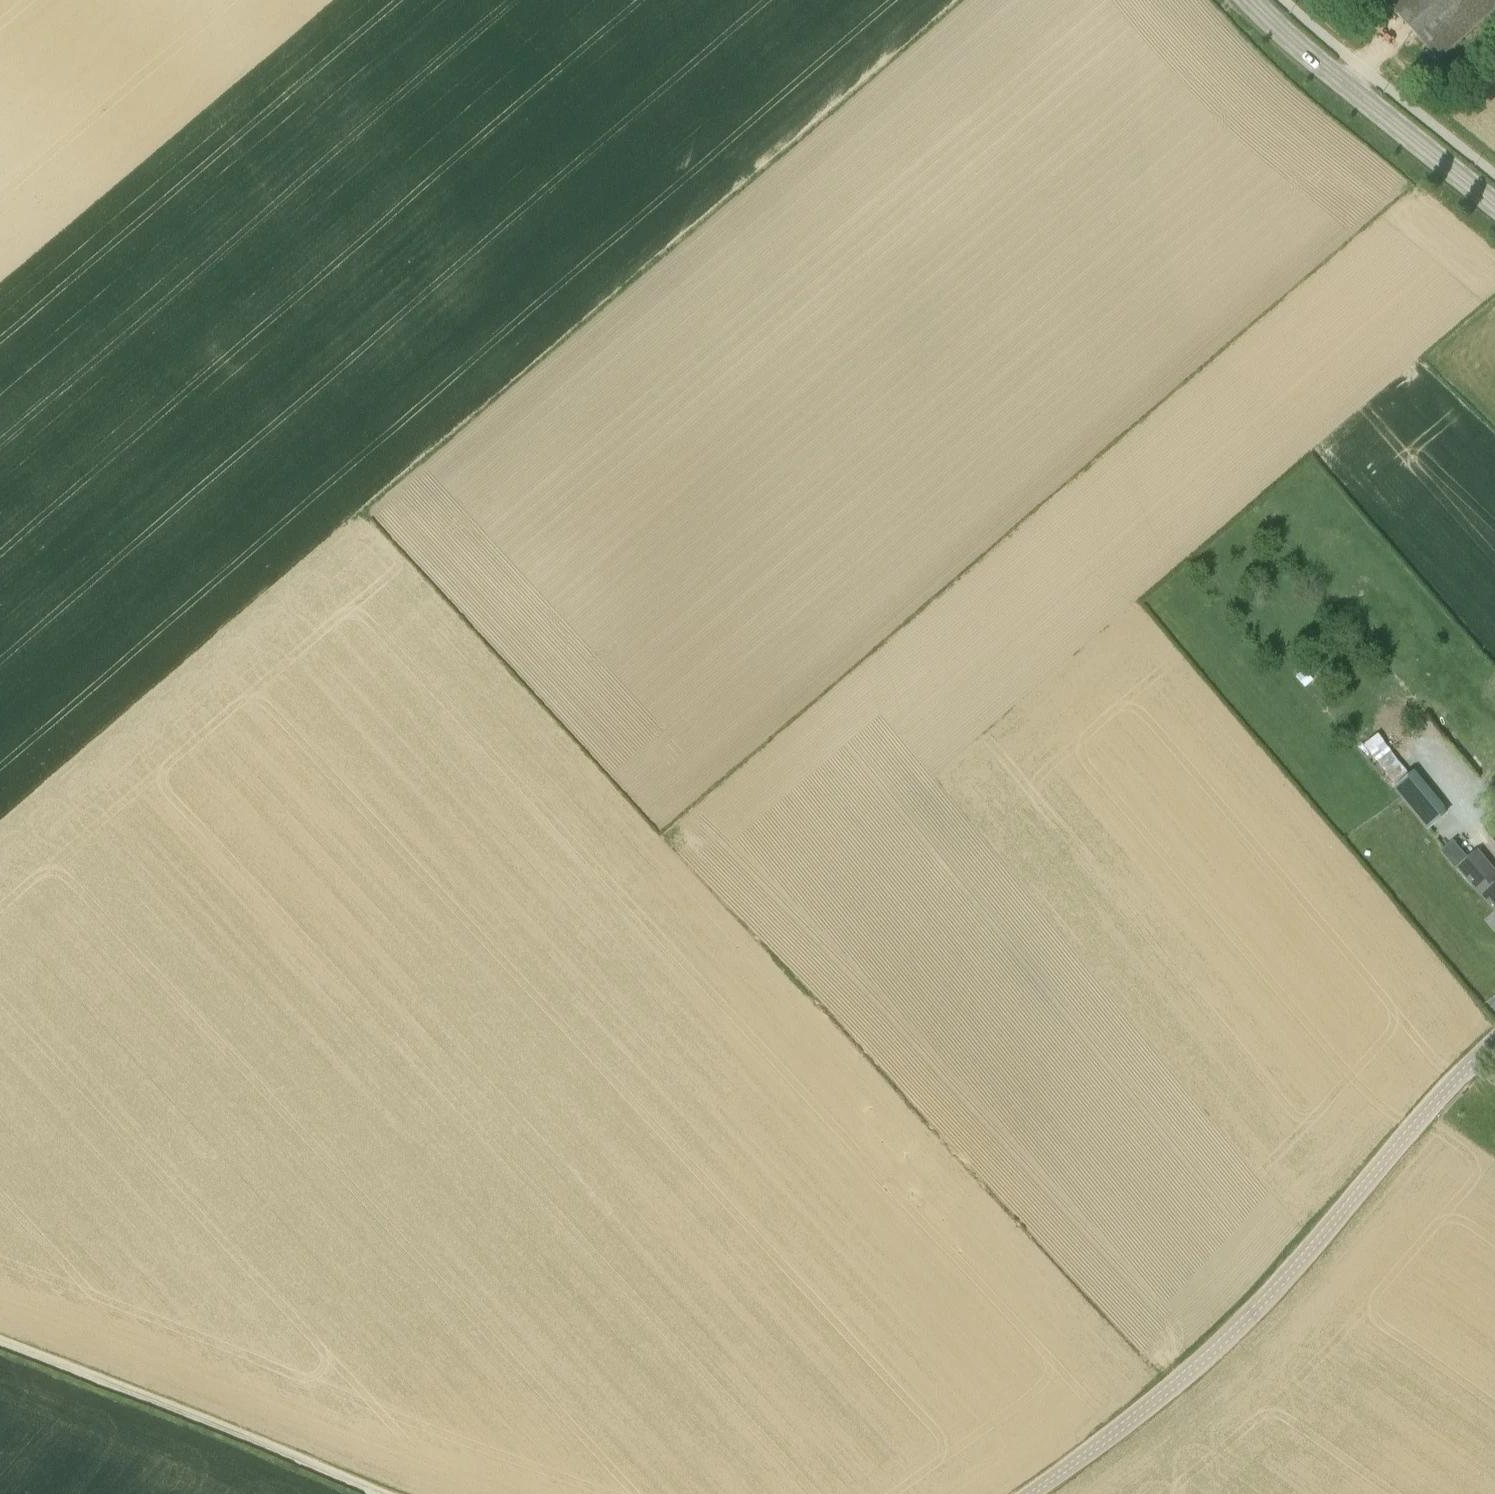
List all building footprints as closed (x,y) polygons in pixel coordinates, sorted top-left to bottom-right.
[(1398,14),(1439,60),(1494,10),(1494,0),(1386,0),(1398,14)] [(1394,786),(1392,788),(1400,798),(1427,830),(1448,813),(1413,770),(1408,774),(1394,786)] [(1457,868),(1471,884),(1481,895),(1482,894),(1494,909),(1494,869),(1493,867),(1479,850),(1469,858),(1458,867),(1457,868)] [(1481,897),(1469,907),(1493,936),(1494,933),(1494,914),(1481,897)]
